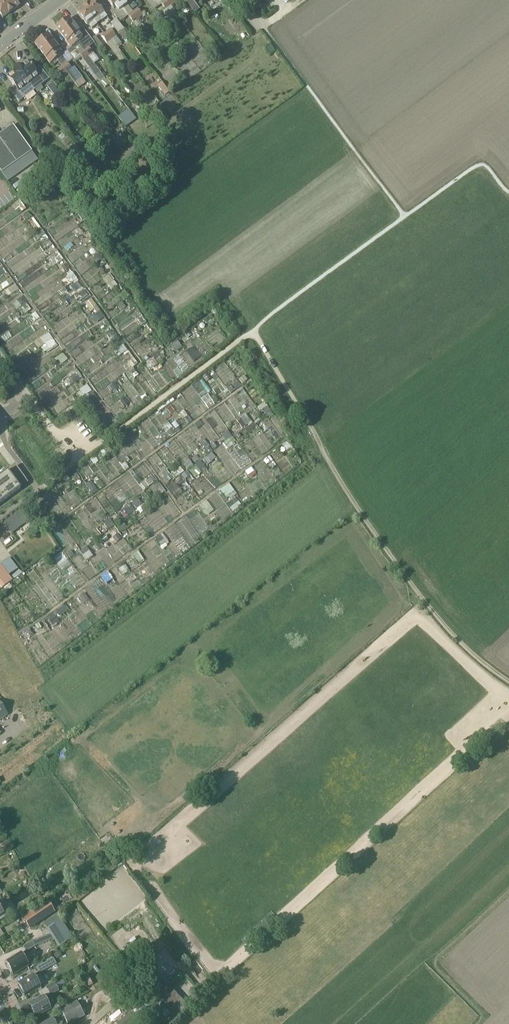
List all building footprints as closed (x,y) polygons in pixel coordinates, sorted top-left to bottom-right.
[(6,0),(0,0),(0,14),(3,18),(10,13),(6,6),(7,5),(6,4),(8,2),(6,0)] [(10,13),(20,5),(16,0),(6,0),(8,2),(6,4),(7,5),(6,6),(10,13)] [(94,20),(98,16),(102,21),(108,16),(95,0),(92,0),(87,4),(92,10),(90,11),(91,13),(89,14),(94,20)] [(134,23),(134,22),(135,23),(139,19),(133,12),(127,4),(124,0),(108,0),(114,8),(116,6),(119,10),(114,15),(120,22),(129,16),(134,23)] [(154,10),(161,4),(164,1),(163,0),(146,0),(154,10)] [(164,1),(169,8),(172,6),(176,3),(173,0),(165,0),(164,1)] [(195,13),(200,9),(193,0),(185,0),(195,13)] [(92,10),(87,4),(77,12),(87,25),(89,24),(92,28),(97,25),(94,20),(89,14),(91,13),(90,11),(92,10)] [(137,8),(133,12),(139,19),(143,16),(137,8)] [(69,18),(63,23),(80,46),(82,48),(87,44),(83,39),(84,38),(69,18)] [(118,34),(124,29),(117,19),(111,24),(118,34)] [(80,46),(63,23),(56,28),(71,48),(67,51),(73,59),(75,61),(81,57),(100,82),(105,78),(89,57),(83,50),(82,48),(80,46)] [(107,32),(112,39),(117,46),(122,43),(111,29),(107,32)] [(112,39),(107,32),(102,36),(107,43),(112,39)] [(48,33),(41,39),(57,59),(62,66),(68,73),(75,83),(83,78),(75,67),(72,69),(68,63),(73,59),(67,51),(63,54),(48,33)] [(57,59),(41,39),(35,43),(50,64),(57,59)] [(266,48),(269,53),(274,50),(270,45),(266,48)] [(88,46),(83,50),(89,57),(94,54),(88,46)] [(121,52),(117,55),(122,62),(126,59),(121,52)] [(17,68),(29,84),(34,80),(35,81),(37,82),(40,85),(49,78),(41,67),(36,71),(28,61),(23,65),(22,64),(17,68)] [(68,73),(62,66),(58,70),(63,77),(68,73)] [(29,84),(17,68),(12,72),(12,73),(7,77),(15,87),(10,91),(19,102),(34,90),(29,84)] [(53,82),(48,86),(51,91),(56,87),(53,82)] [(8,181),(23,171),(17,162),(32,151),(13,124),(0,134),(0,170),(8,181)] [(75,144),(69,149),(74,155),(79,161),(85,157),(75,144)] [(79,179),(73,184),(81,194),(83,193),(88,189),(79,179)] [(88,189),(83,193),(89,201),(93,199),(94,197),(88,189)] [(131,196),(126,200),(129,204),(134,201),(131,196)] [(82,220),(87,216),(83,209),(79,212),(77,213),(82,220)] [(40,240),(45,236),(46,235),(42,230),(36,234),(40,240)] [(99,252),(93,256),(97,262),(103,258),(99,252)] [(66,264),(61,267),(65,272),(70,269),(69,268),(66,264)] [(68,276),(67,277),(71,282),(77,278),(73,272),(68,276)] [(114,279),(110,273),(104,278),(109,284),(114,279)] [(83,289),(79,283),(72,287),(77,293),(83,289)] [(84,290),(79,294),(84,301),(89,297),(84,290)] [(17,301),(21,306),(27,302),(23,297),(17,301)] [(92,298),(86,303),(90,309),(97,304),(92,298)] [(22,308),(22,309),(24,312),(25,311),(26,313),(27,313),(31,310),(28,305),(28,304),(25,306),(24,307),(22,308)] [(94,315),(95,315),(98,320),(104,317),(104,316),(101,310),(100,311),(95,314),(94,315)] [(40,317),(36,312),(30,316),(34,321),(40,317)] [(44,345),(53,339),(54,338),(49,332),(40,339),(44,345)] [(44,345),(42,347),(46,353),(57,345),(53,339),(44,345)] [(178,340),(171,345),(174,351),(182,346),(178,340)] [(123,345),(118,349),(122,354),(127,350),(123,345)] [(161,349),(157,345),(151,351),(155,355),(161,349)] [(157,360),(163,355),(164,357),(166,356),(165,354),(162,350),(154,356),(157,360)] [(62,352),(56,357),(59,360),(62,364),(68,359),(62,352)] [(154,357),(147,362),(151,369),(158,364),(154,357)] [(134,358),(128,363),(133,368),(138,363),(134,358)] [(130,370),(126,373),(131,381),(135,378),(133,375),(130,370)] [(77,372),(70,377),(72,380),(74,383),(81,378),(77,372)] [(114,383),(110,386),(113,391),(118,388),(114,383)] [(83,395),(84,396),(88,393),(91,391),(87,384),(79,390),(83,395)] [(125,397),(121,400),(124,406),(129,402),(125,397)] [(74,409),(67,413),(70,418),(76,414),(74,409)] [(188,416),(183,419),(187,425),(193,421),(188,414),(187,415),(188,416)] [(247,416),(241,420),(246,425),(251,421),(247,416)] [(172,427),(168,422),(163,426),(165,428),(163,429),(166,433),(167,432),(167,431),(172,427)] [(254,422),(245,429),(249,434),(258,427),(254,422)] [(181,430),(177,424),(172,427),(176,433),(181,430)] [(176,433),(172,427),(167,431),(167,432),(171,437),(176,433)] [(226,441),(232,437),(228,430),(222,434),(226,441)] [(229,440),(224,444),(228,448),(233,444),(229,440)] [(209,446),(204,449),(208,454),(213,450),(209,446)] [(265,460),(264,461),(266,464),(267,463),(268,463),(268,464),(272,460),(269,456),(265,459),(265,460)] [(201,461),(196,465),(202,473),(207,470),(207,469),(201,461)] [(180,475),(184,472),(180,465),(175,469),(180,475)] [(11,469),(8,472),(13,478),(16,476),(14,473),(11,469)] [(170,474),(166,469),(161,474),(165,478),(170,474)] [(176,472),(174,470),(171,472),(176,478),(180,475),(177,471),(176,472)] [(8,472),(1,477),(14,494),(20,489),(15,482),(13,478),(8,472)] [(16,476),(13,478),(15,482),(19,479),(24,476),(23,476),(21,472),(16,476)] [(80,479),(76,472),(70,475),(75,482),(80,479)] [(0,477),(0,489),(7,499),(14,494),(1,477),(0,477)] [(19,479),(15,482),(20,489),(24,486),(21,483),(19,479)] [(86,485),(92,492),(97,489),(91,481),(86,485)] [(159,482),(153,486),(158,491),(163,487),(159,482)] [(229,484),(221,490),(226,497),(234,491),(229,484)] [(136,508),(142,503),(137,498),(132,503),(136,508)] [(130,504),(123,509),(128,515),(135,510),(130,504)] [(110,519),(105,522),(109,529),(115,526),(110,519)] [(117,534),(113,538),(117,542),(121,539),(117,534)] [(81,550),(84,554),(89,550),(86,546),(81,550)] [(75,550),(74,548),(67,551),(70,557),(79,552),(77,549),(75,550)] [(3,587),(12,580),(10,577),(9,575),(1,565),(0,564),(0,583),(3,587)] [(58,610),(48,618),(52,623),(53,624),(58,620),(59,620),(58,618),(62,615),(58,610)] [(8,713),(0,701),(0,719),(8,713)] [(3,899),(0,901),(0,920),(5,917),(2,912),(8,909),(3,899)] [(49,903),(33,913),(31,911),(23,916),(30,928),(54,912),(49,903)] [(32,941),(23,946),(26,952),(35,946),(54,938),(59,947),(73,939),(61,921),(48,929),(51,934),(32,941)] [(21,954),(6,962),(13,973),(27,965),(21,954)] [(36,968),(39,974),(56,963),(53,958),(36,968)] [(142,969),(139,965),(132,971),(130,973),(133,977),(142,969)] [(188,1007),(154,969),(143,980),(177,1017),(188,1007)] [(19,985),(17,986),(23,996),(24,995),(25,995),(37,988),(40,986),(45,983),(41,976),(38,978),(36,975),(33,977),(33,976),(18,984),(19,985)] [(54,984),(46,988),(42,990),(39,992),(38,992),(42,998),(29,1005),(35,1016),(50,1008),(46,1001),(48,1001),(46,997),(58,990),(56,986),(55,985),(54,984)] [(60,1010),(68,1023),(69,1023),(84,1015),(77,1001),(60,1010)] [(148,1001),(134,1011),(138,1016),(152,1006),(148,1001)] [(162,1001),(155,1007),(162,1015),(163,1015),(165,1018),(171,1014),(168,1010),(162,1001)] [(136,1021),(130,1014),(118,1023),(133,1023),(136,1021)]
